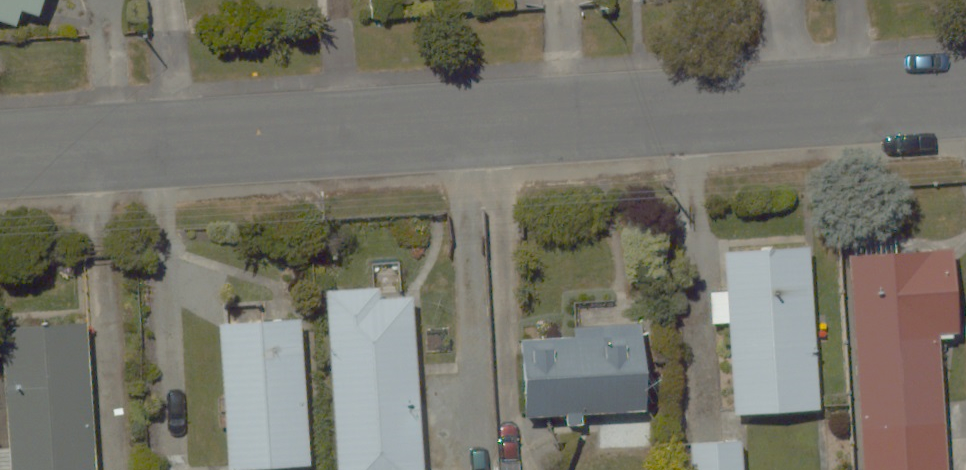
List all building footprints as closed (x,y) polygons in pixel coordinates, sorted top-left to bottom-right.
[(12,28),(18,13),(35,19),(42,0),(0,0),(0,24),(12,28)] [(945,441),(939,332),(965,330),(961,252),(935,253),(934,243),(847,247),(859,469),(965,469),(965,439),(945,441)] [(710,332),(731,331),(734,415),(816,413),(810,246),(728,249),(729,292),(709,293),(710,332)] [(420,286),(325,289),(331,469),(427,469),(420,286)] [(224,325),(218,325),(224,469),(312,469),(306,321),(266,323),(265,301),(224,303),(224,325)] [(119,326),(0,331),(0,364),(3,447),(0,447),(0,469),(125,469),(119,326)] [(517,339),(522,422),(654,414),(649,332),(517,339)] [(689,439),(690,469),(746,469),(745,436),(689,439)]
